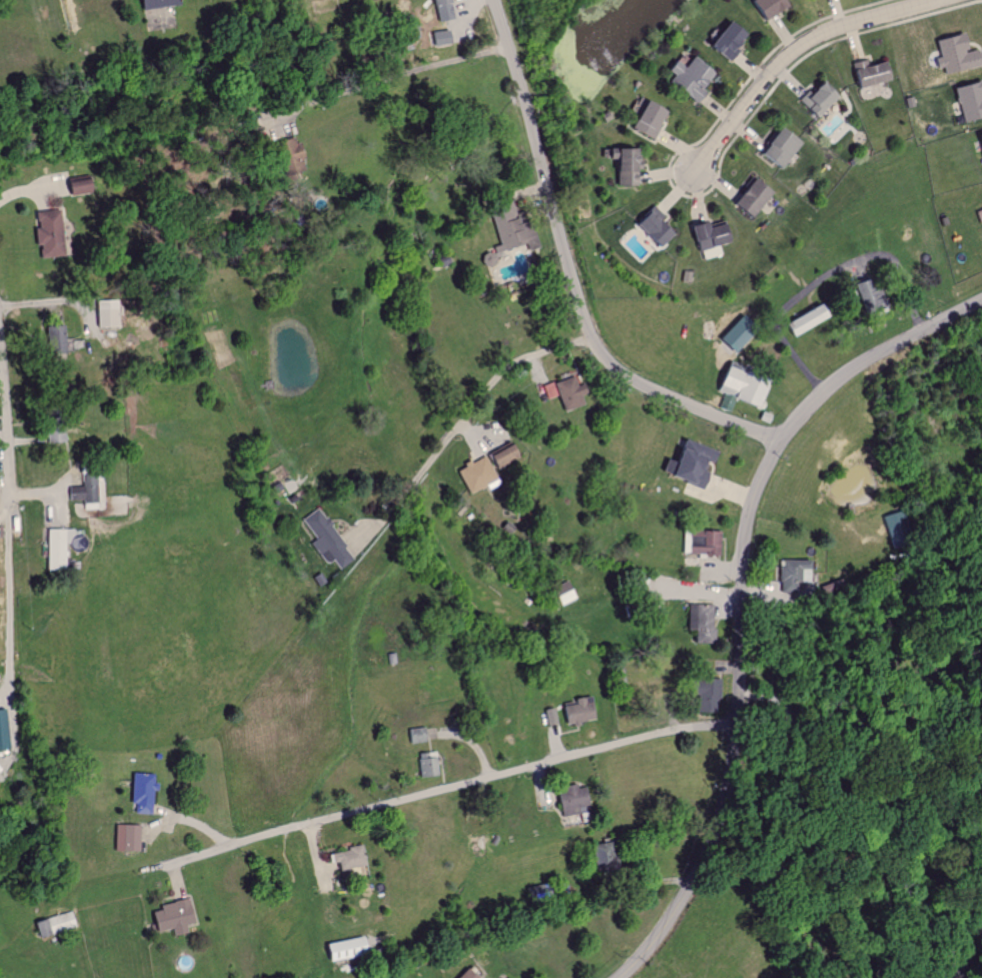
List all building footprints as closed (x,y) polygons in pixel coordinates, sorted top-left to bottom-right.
[(174,0),(138,0),(138,9),(175,7),(174,0)] [(782,0),(746,0),(757,22),(786,7),(782,0)] [(441,21),(454,19),(452,5),(439,7),(441,21)] [(704,47),(728,62),(737,49),(732,46),(740,35),(721,22),(704,47)] [(432,48),(449,45),(446,31),(429,34),(432,48)] [(942,75),(981,65),(977,49),(963,52),(958,33),(932,40),(936,58),(931,59),(934,69),(940,67),(942,75)] [(671,61),(666,72),(671,74),(665,87),(697,102),(713,69),(688,57),(683,66),(671,61)] [(888,79),(883,61),(867,66),(865,59),(854,62),(856,69),(848,71),(854,89),(888,79)] [(797,103),(814,118),(836,94),(819,79),(797,103)] [(959,123),(981,117),(981,94),(979,81),(950,88),(959,123)] [(665,113),(640,102),(627,129),(652,140),(665,113)] [(756,156),(777,169),(793,142),(772,129),(756,156)] [(301,170),(297,160),(300,159),(293,136),(272,143),(283,176),(301,170)] [(620,186),(636,187),(637,150),(612,149),(611,172),(620,173),(620,186)] [(749,219),(769,188),(748,176),(729,207),(749,219)] [(497,246),(495,246),(496,251),(524,244),(526,251),(538,248),(531,222),(514,226),(508,202),(487,207),(497,246)] [(656,250),(673,233),(661,221),(665,217),(653,204),(632,225),(656,250)] [(59,247),(58,211),(34,211),(34,229),(32,229),(32,248),(59,247)] [(732,243),(728,223),(704,228),(703,223),(689,226),(694,251),(732,243)] [(115,326),(114,300),(92,300),(93,326),(115,326)] [(781,320),(788,335),(824,320),(818,305),(781,320)] [(59,324),(42,325),(43,353),(61,353),(59,324)] [(564,412),(585,404),(574,372),(552,380),(564,412)] [(41,442),(60,441),(59,423),(41,424),(41,442)] [(664,476),(698,488),(711,449),(678,438),(664,476)] [(521,458),(515,442),(488,452),(495,469),(521,458)] [(95,472),(80,473),(81,486),(66,486),(67,500),(82,500),(83,509),(97,509),(95,472)] [(310,542),(326,564),(333,559),(340,569),(354,558),(316,507),(300,519),(315,538),(310,542)] [(716,554),(717,531),(683,531),(682,553),(716,554)] [(807,560),(778,560),(777,591),(793,591),(793,582),(797,582),(798,569),(806,569),(807,560)] [(694,642),(712,641),(711,606),(694,607),(694,642)] [(695,711),(718,712),(719,677),(689,677),(688,694),(695,695),(695,711)] [(575,703),(564,703),(564,721),(592,721),(592,697),(575,698),(575,703)] [(548,725),(558,724),(556,709),(546,710),(548,725)] [(408,728),(408,743),(424,742),(424,727),(408,728)] [(435,755),(418,755),(419,776),(435,775),(435,755)] [(128,803),(133,803),(133,813),(150,813),(151,774),(129,773),(128,803)] [(561,815),(590,813),(589,790),(560,791),(561,815)] [(140,851),(141,825),(113,824),(112,850),(140,851)] [(338,870),(364,866),(361,847),(326,852),(328,863),(337,862),(338,870)] [(148,912),(153,933),(169,928),(172,936),(185,932),(183,925),(191,922),(184,898),(157,905),(158,909),(148,912)] [(36,938),(77,927),(73,911),(32,922),(36,938)] [(364,952),(361,937),(323,944),(325,959),(364,952)] [(465,968),(456,977),(475,977),(465,968)]
